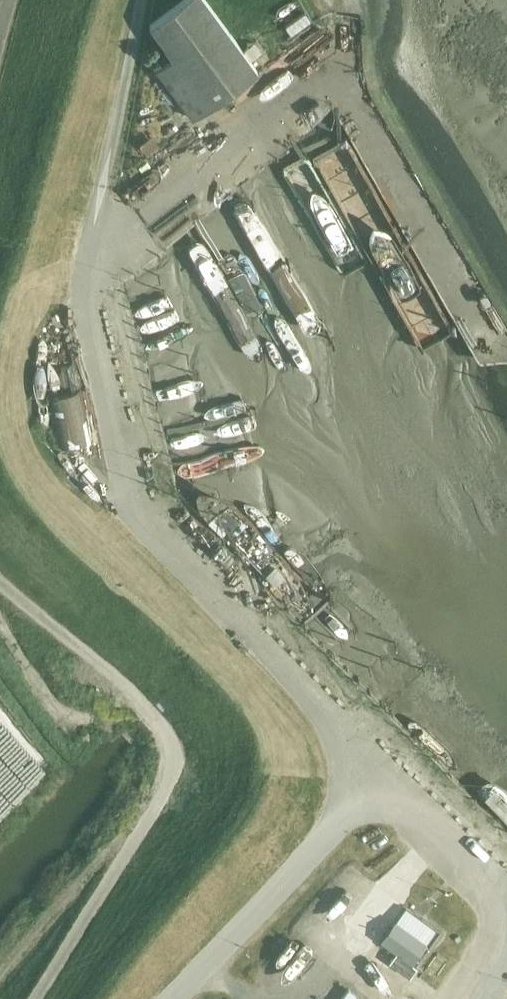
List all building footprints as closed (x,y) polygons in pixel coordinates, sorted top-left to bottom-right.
[(258,47),(254,42),(244,49),(243,50),(206,0),(182,0),(148,26),(172,60),(159,70),(157,72),(192,119),(195,122),(198,119),(216,106),(220,103),(227,98),(262,74),(258,70),(252,62),(263,53),(258,47)] [(338,137),(309,153),(420,348),(453,330),(338,137)] [(368,261),(304,152),(280,165),(341,276),(368,261)] [(39,349),(32,384),(52,388),(56,371),(49,369),(52,352),(39,349)] [(250,468),(178,495),(294,618),(325,550),(250,468)] [(15,741),(7,749),(30,771),(38,762),(15,741)] [(391,928),(382,941),(397,952),(393,956),(389,962),(400,970),(410,977),(413,971),(416,966),(411,963),(415,958),(422,947),(426,942),(431,935),(435,929),(422,919),(415,914),(406,907),(396,921),(391,928)] [(370,998),(352,989),(347,998),(370,998)]
